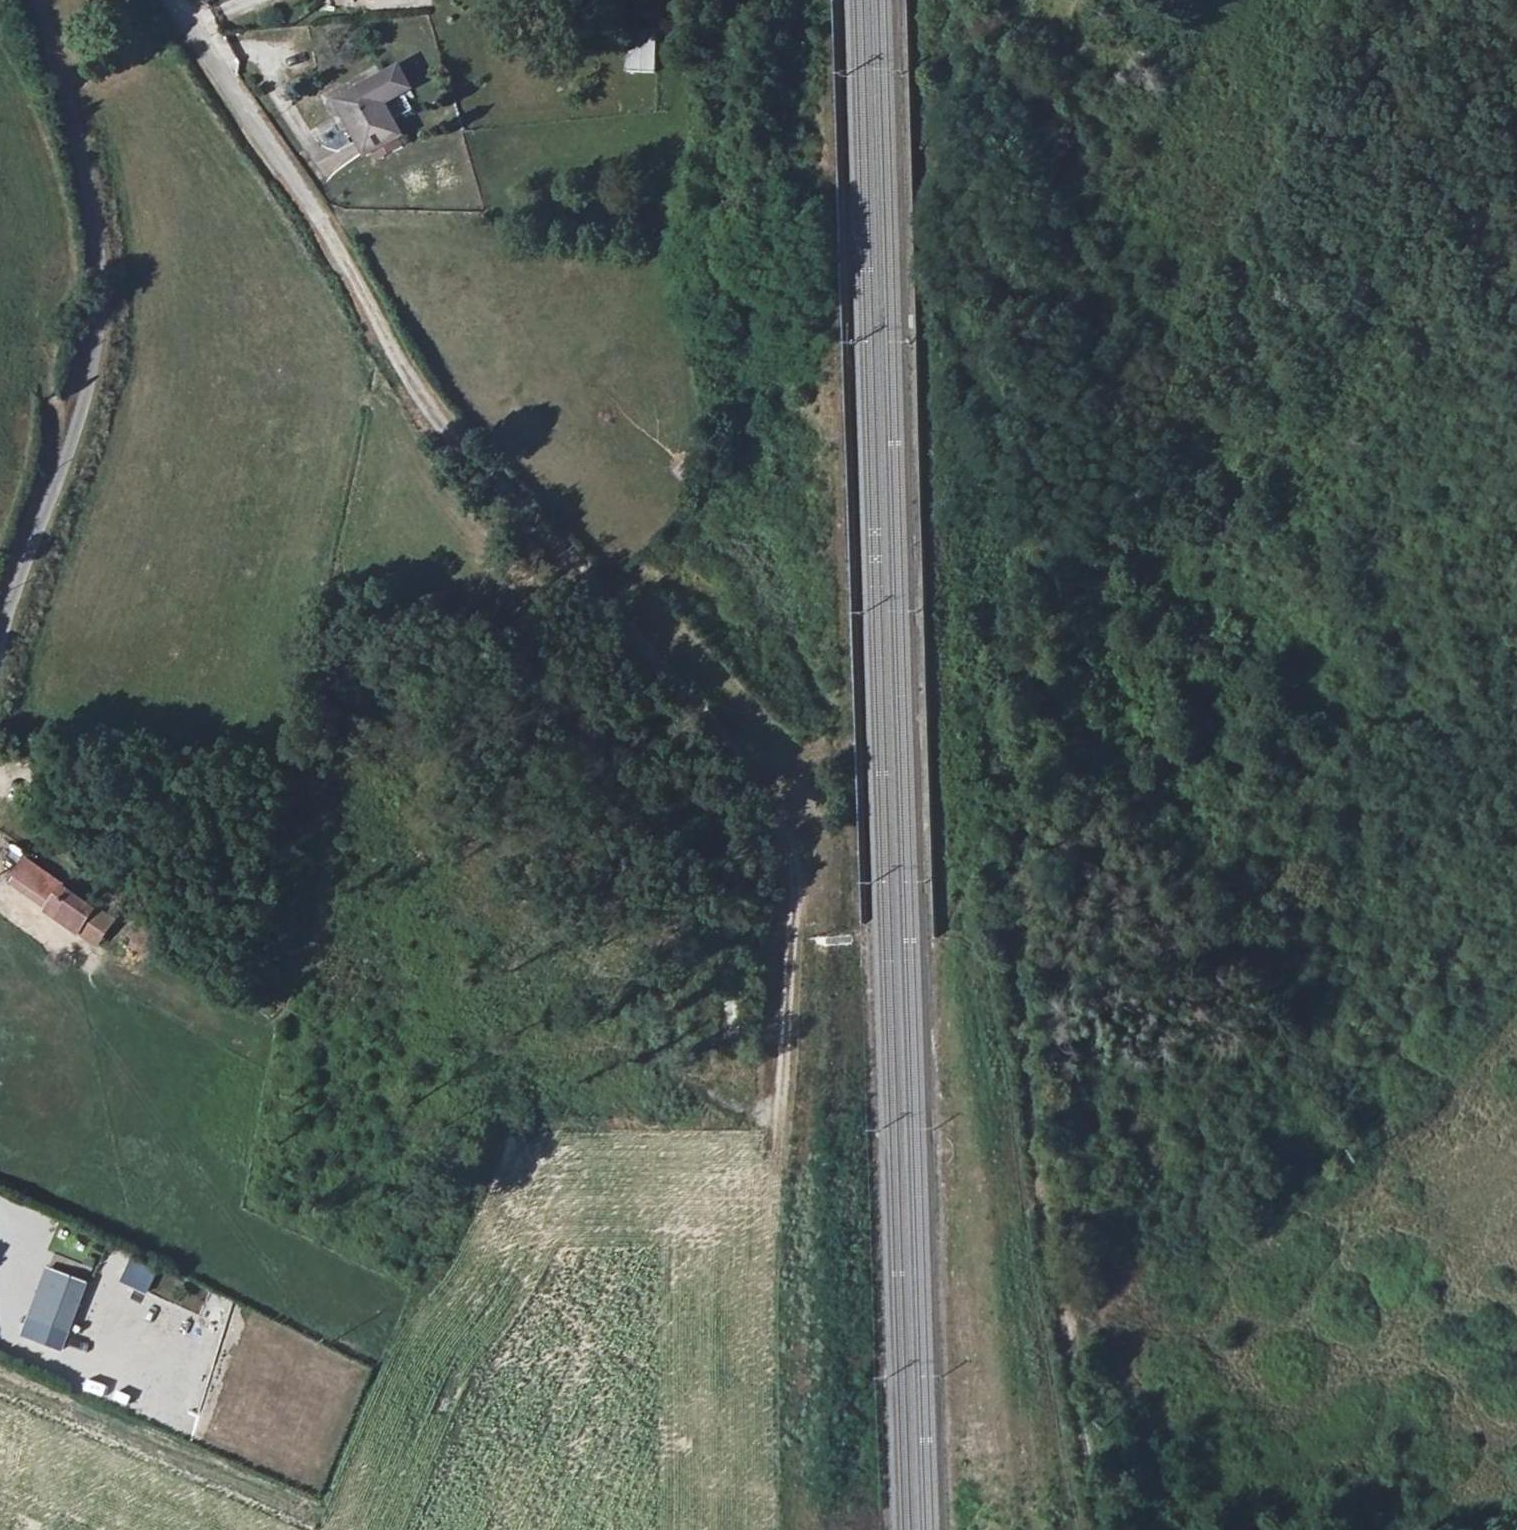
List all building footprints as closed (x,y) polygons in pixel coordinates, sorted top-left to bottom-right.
[(655,73),(655,35),(626,34),(626,73),(655,73)] [(400,67),(373,82),(384,103),(411,88),(400,67)] [(337,102),(366,155),(370,152),(375,162),(407,144),(402,135),(384,103),(373,82),(337,102)] [(11,882),(48,908),(45,913),(83,939),(104,909),(29,856),(11,882)] [(132,1260),(122,1281),(147,1293),(157,1272),(132,1260)] [(33,1317),(40,1322),(58,1274),(51,1272),(33,1317)] [(58,1274),(40,1322),(68,1331),(86,1285),(58,1274)]
